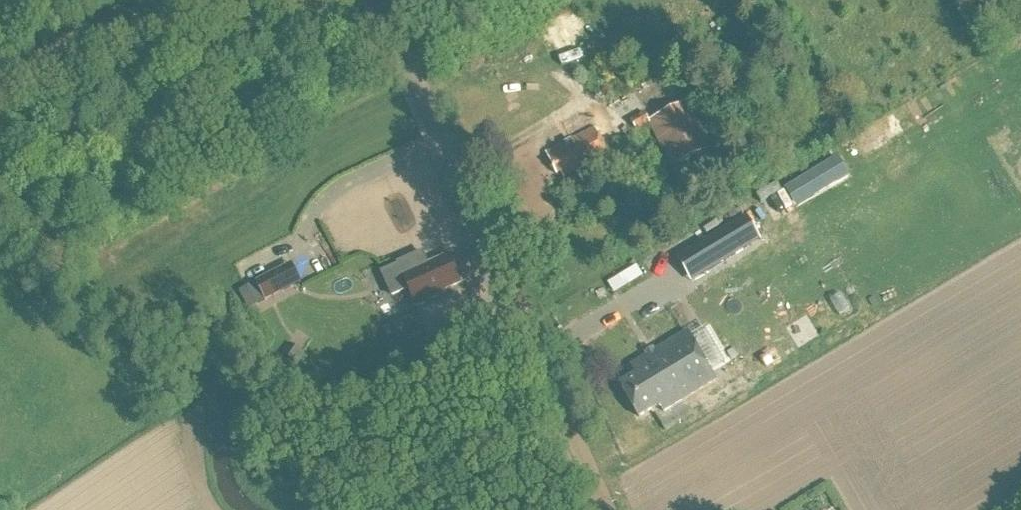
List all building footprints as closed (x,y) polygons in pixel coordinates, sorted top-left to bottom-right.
[(689,101),(649,121),(672,167),(712,148),(689,101)] [(637,133),(650,125),(644,114),(631,122),(637,133)] [(588,131),(545,152),(555,173),(560,171),(562,177),(578,170),(576,167),(583,164),(586,165),(601,158),(588,131)] [(848,177),(837,158),(785,189),(792,201),(831,177),(835,185),(848,177)] [(744,218),(677,259),(690,282),(758,241),(744,218)] [(443,290),(460,282),(448,255),(427,264),(422,253),(397,264),(398,266),(381,273),(391,296),(408,289),(415,305),(443,292),(443,290)] [(301,284),(291,265),(256,284),(265,302),(301,284)] [(690,330),(632,364),(637,373),(621,383),(641,418),(663,405),(667,412),(720,381),(690,330)] [(295,363),(302,354),(289,345),(283,355),(295,363)]
